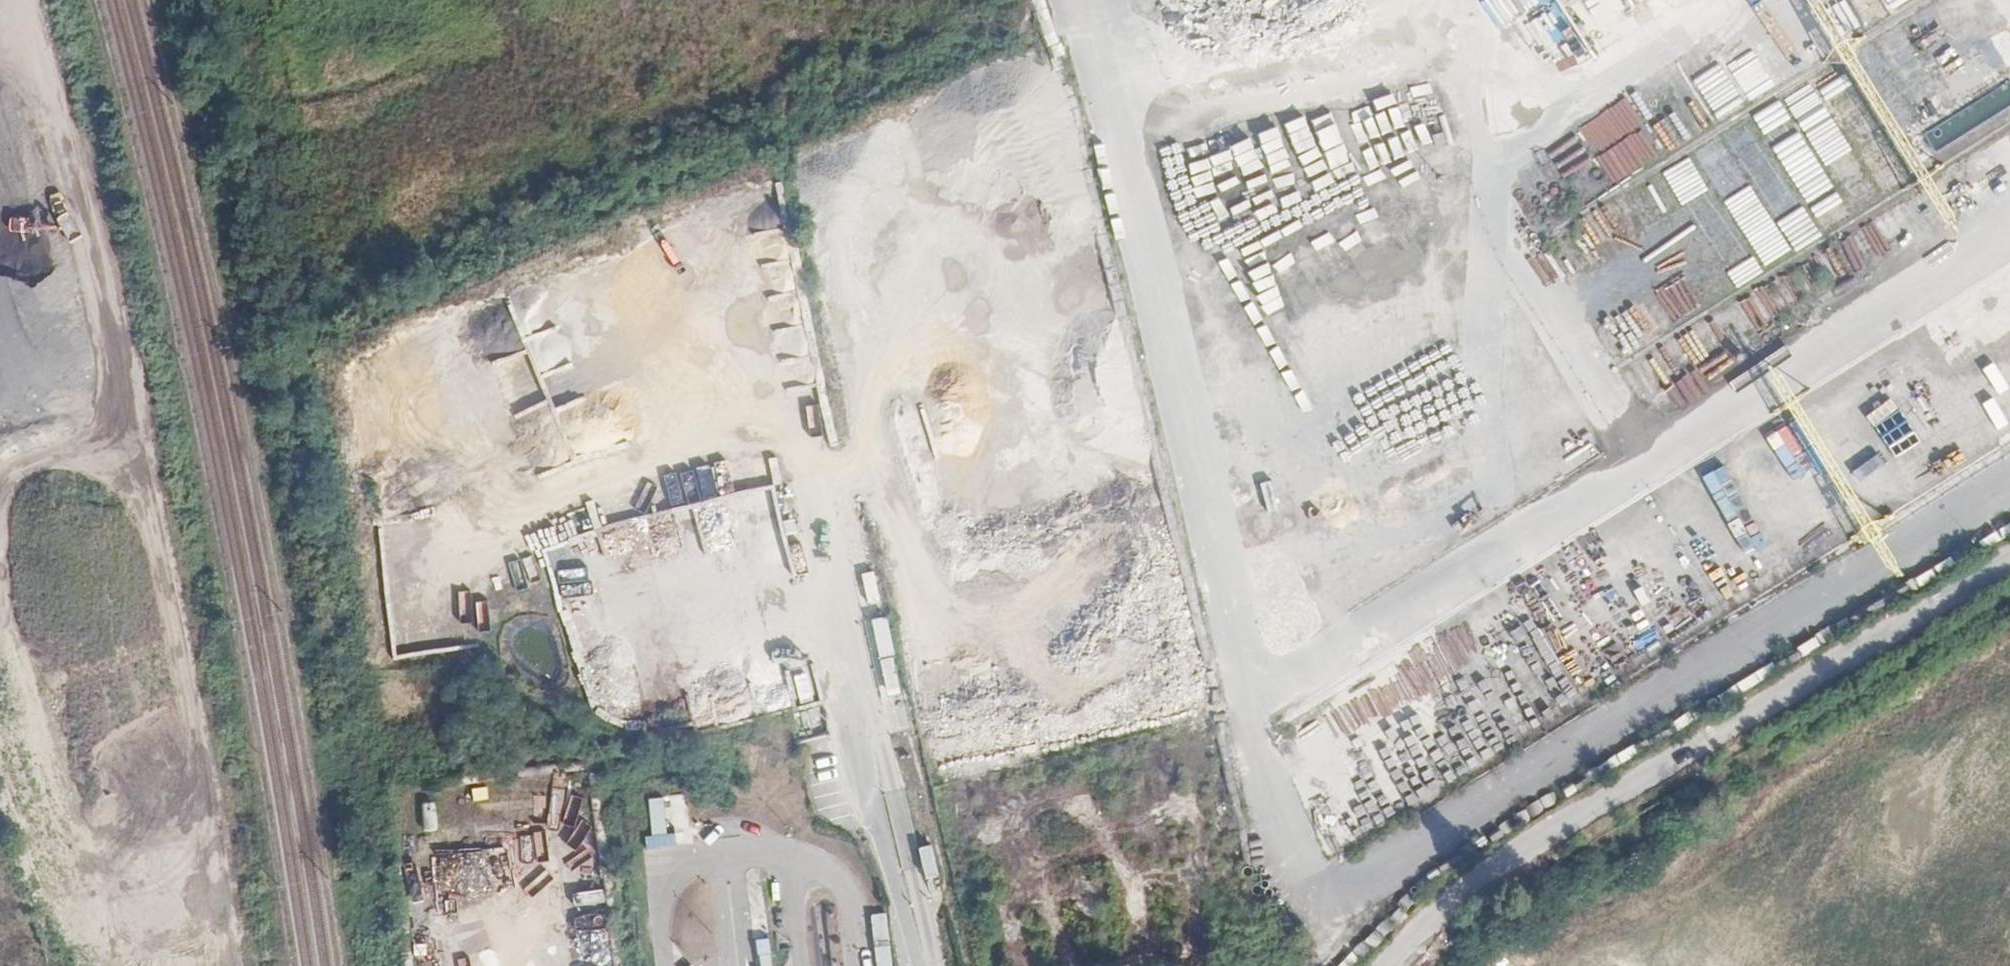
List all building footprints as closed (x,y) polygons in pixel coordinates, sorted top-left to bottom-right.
[(1531,11),(1549,0),(1524,0),(1531,11)] [(1865,29),(1845,0),(1796,0),(1833,52),(1865,29)] [(1841,65),(1815,79),(1831,107),(1856,93),(1841,65)] [(1654,124),(1672,151),(1701,133),(1684,106),(1654,124)] [(1602,209),(1615,229),(1637,214),(1624,194),(1602,209)] [(1375,826),(1516,752),(1504,730),(1456,755),(1451,745),(1423,760),(1418,750),(1368,776),(1378,795),(1363,803),(1375,826)]
